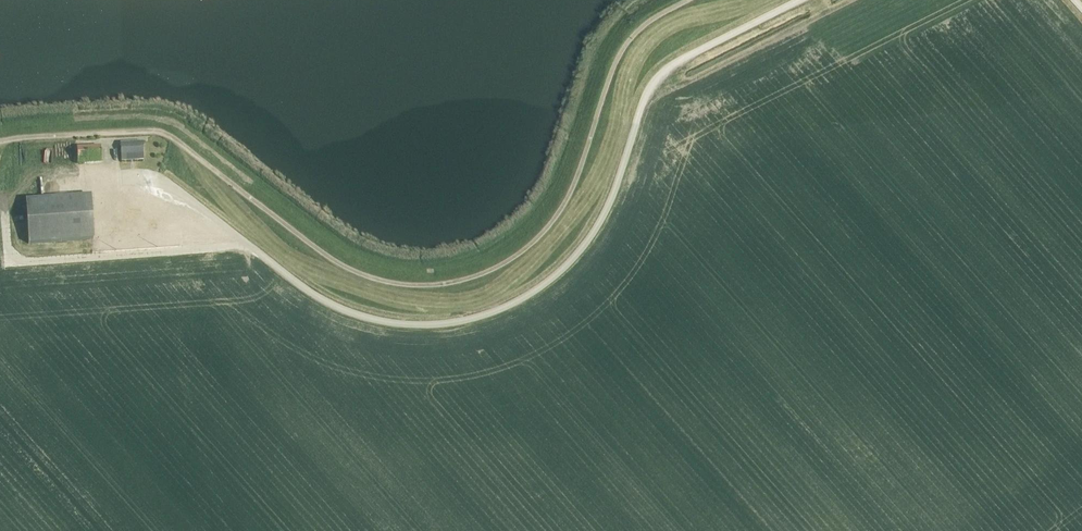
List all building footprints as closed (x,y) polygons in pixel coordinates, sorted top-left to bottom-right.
[(121,143),(122,154),(147,153),(147,142),(121,143)] [(26,199),(29,243),(94,238),(91,195),(26,199)]
